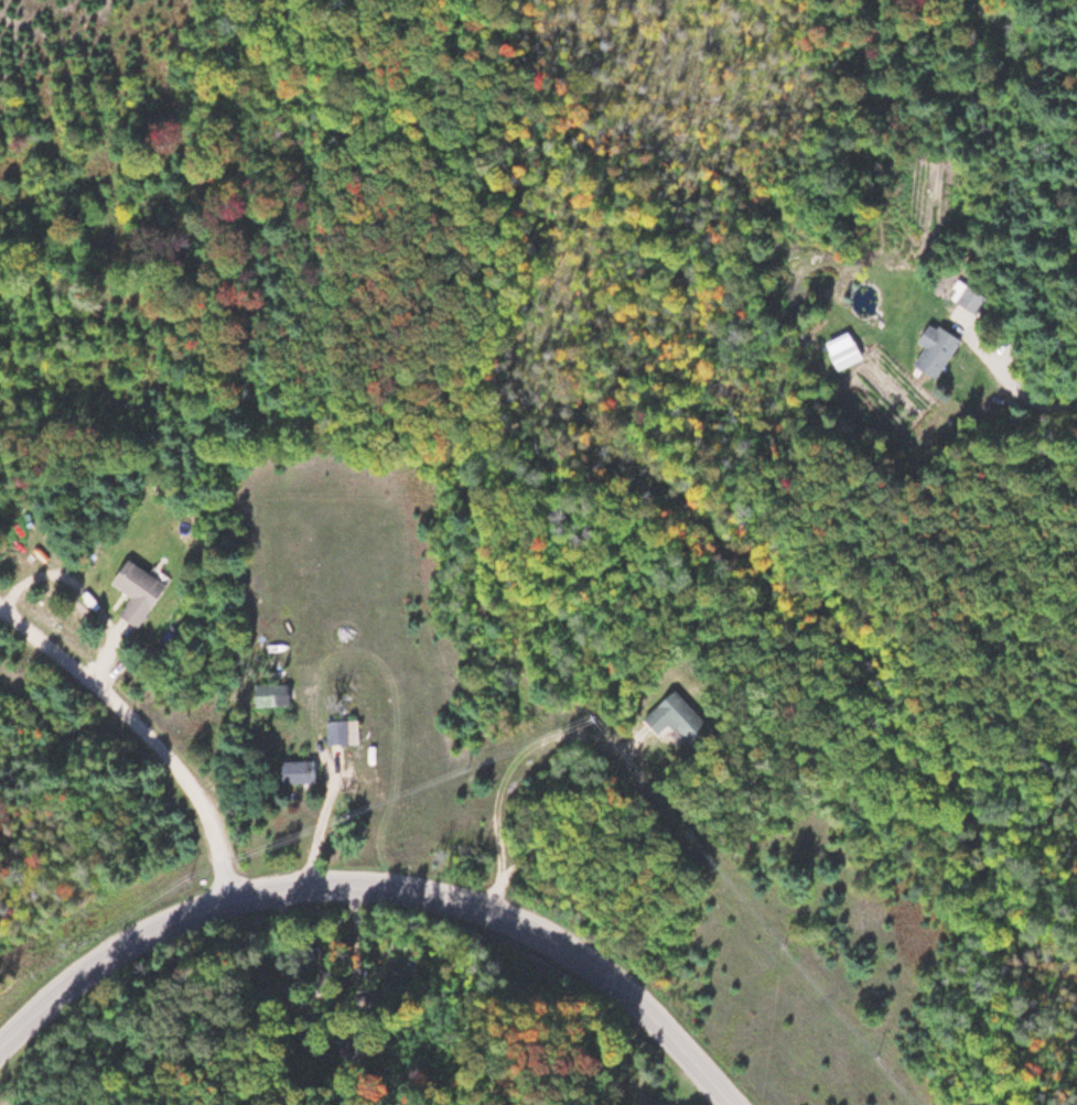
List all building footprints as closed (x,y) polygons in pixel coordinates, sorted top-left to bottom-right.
[(984,300),(961,280),(947,297),(969,317),(984,300)] [(909,366),(932,379),(955,339),(925,321),(913,342),(921,346),(909,366)] [(832,371),(858,361),(851,342),(824,352),(832,371)] [(138,597),(124,616),(144,629),(174,586),(134,558),(117,582),(138,597)] [(257,684),(257,704),(299,704),(299,684),(257,684)] [(664,723),(670,731),(675,726),(683,735),(699,720),(669,689),(638,718),(653,734),(664,723)] [(350,744),(350,719),(328,719),(328,744),(350,744)] [(285,760),(285,782),(320,782),(320,760),(285,760)]
